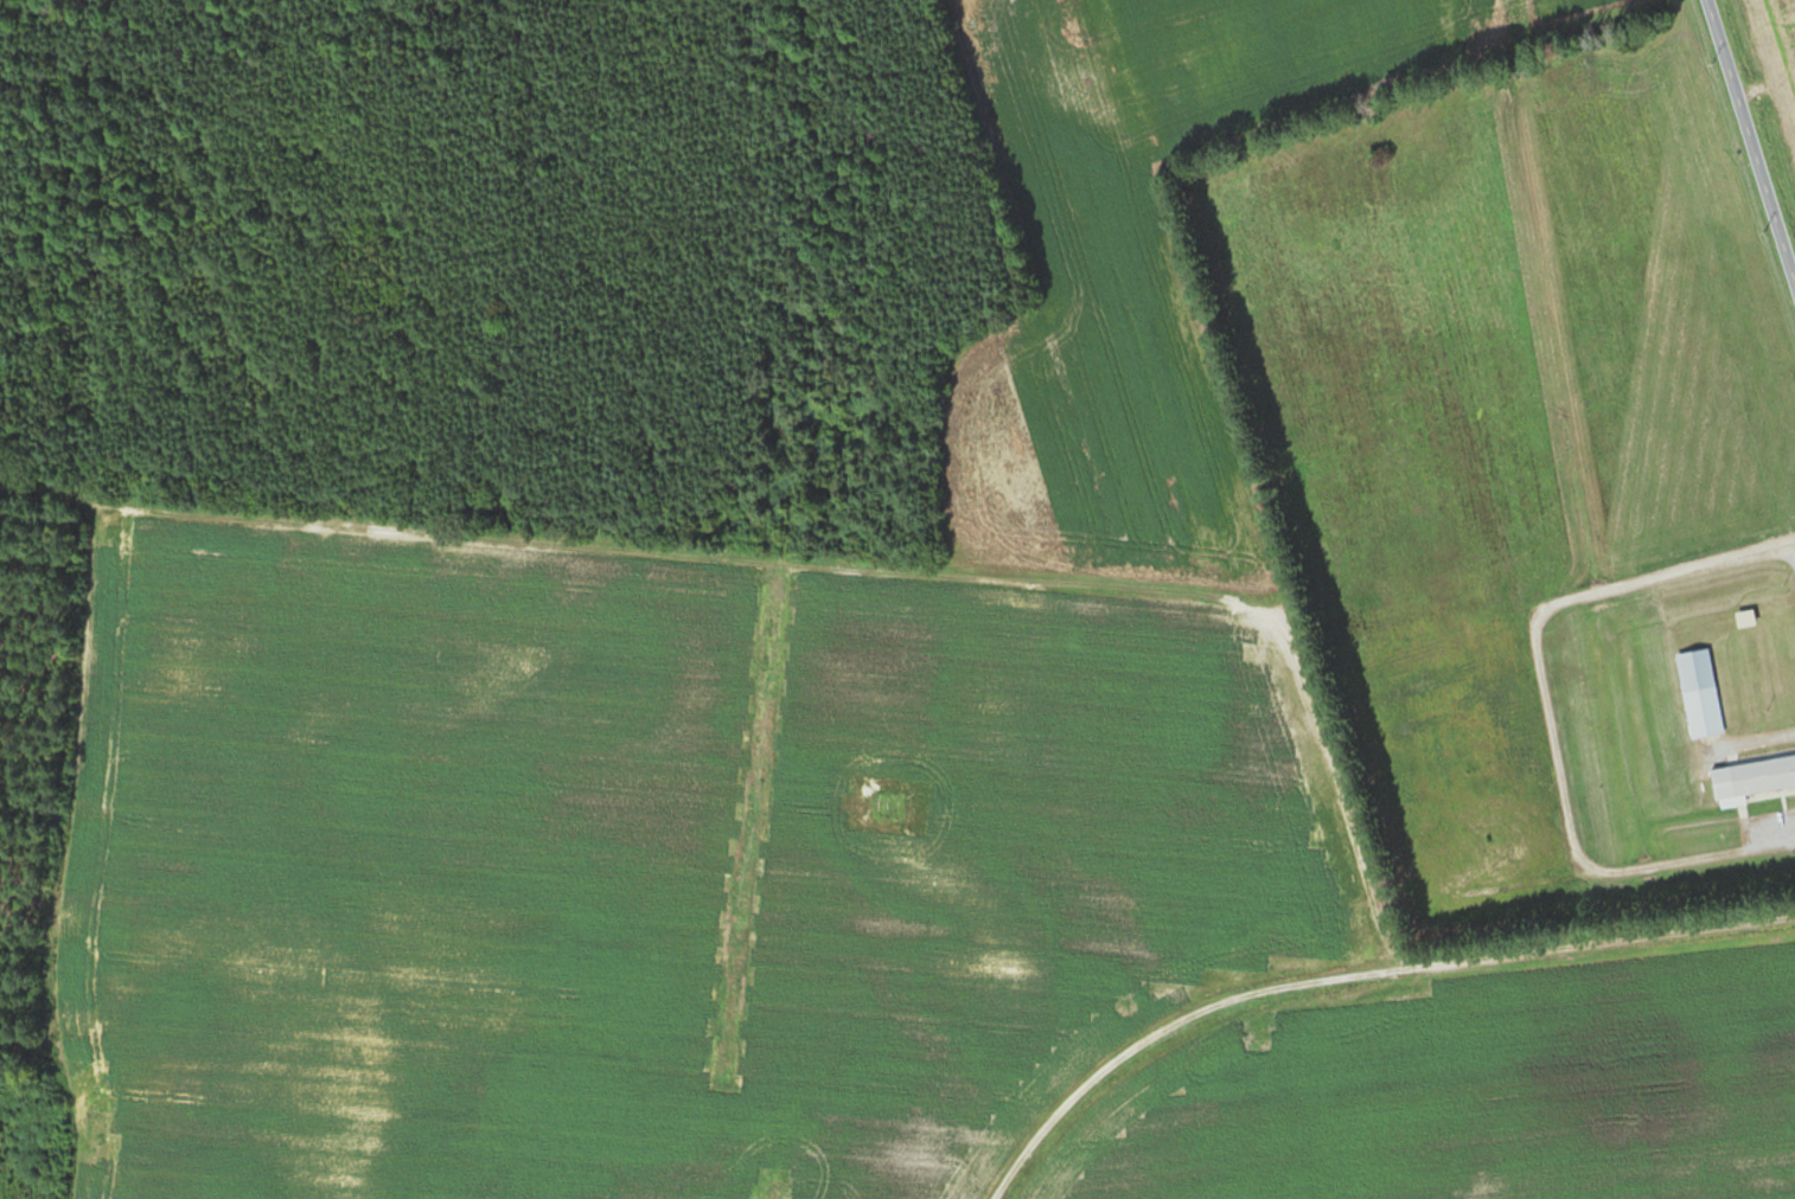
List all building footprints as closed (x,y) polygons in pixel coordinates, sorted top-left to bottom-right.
[(1675,654),(1688,740),(1722,734),(1708,649),(1675,654)] [(1794,788),(1794,756),(1709,769),(1713,801),(1794,788)]
